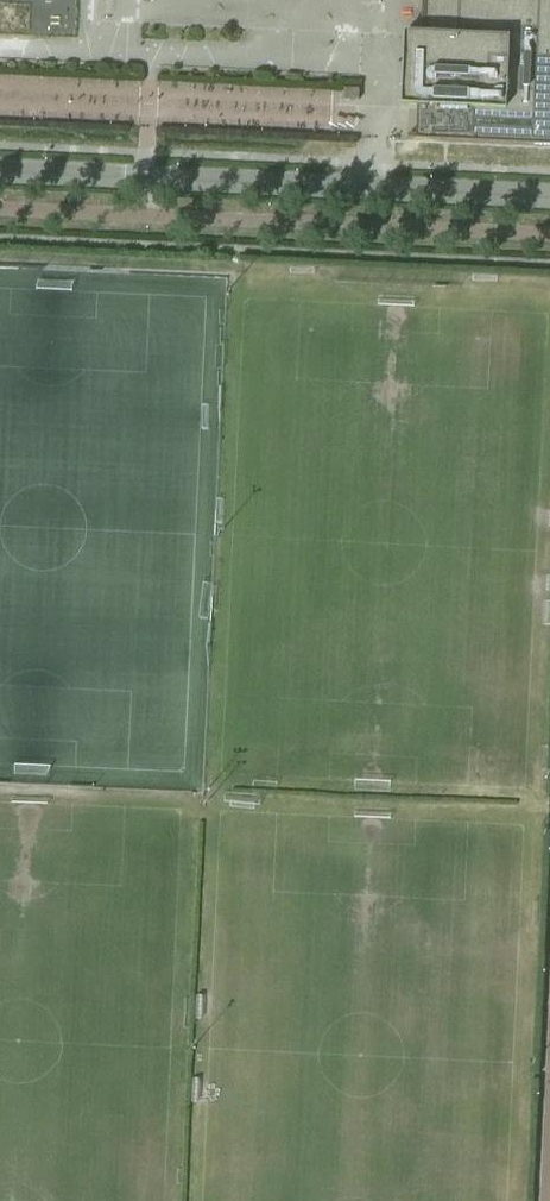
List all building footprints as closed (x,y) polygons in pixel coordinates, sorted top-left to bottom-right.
[(419,34),(403,33),(399,106),(416,107),(415,136),(407,135),(406,140),(549,146),(549,0),(421,0),(419,34)] [(344,100),(358,100),(358,88),(344,88),(344,100)]
